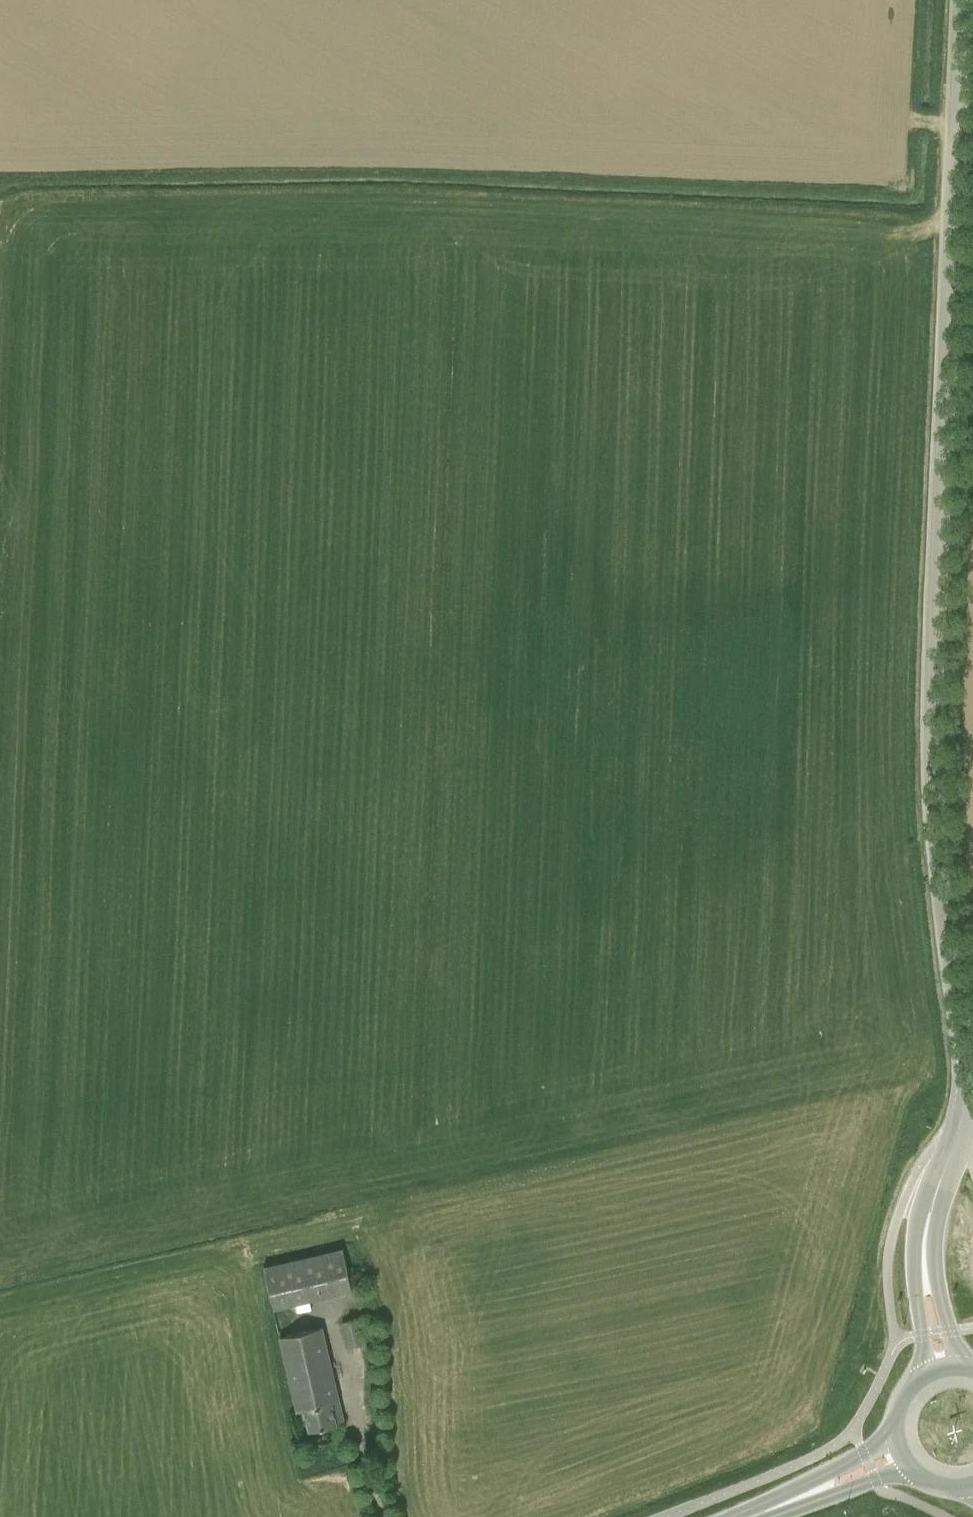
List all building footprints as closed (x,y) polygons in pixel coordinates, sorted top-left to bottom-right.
[(353,1290),(343,1247),(264,1265),(274,1308),(353,1290)] [(368,1315),(341,1322),(347,1348),(374,1342),(368,1315)] [(340,1402),(334,1379),(342,1377),(339,1365),(331,1366),(322,1327),(280,1337),(298,1412),(305,1409),(310,1431),(337,1424),(332,1404),(340,1402)]
